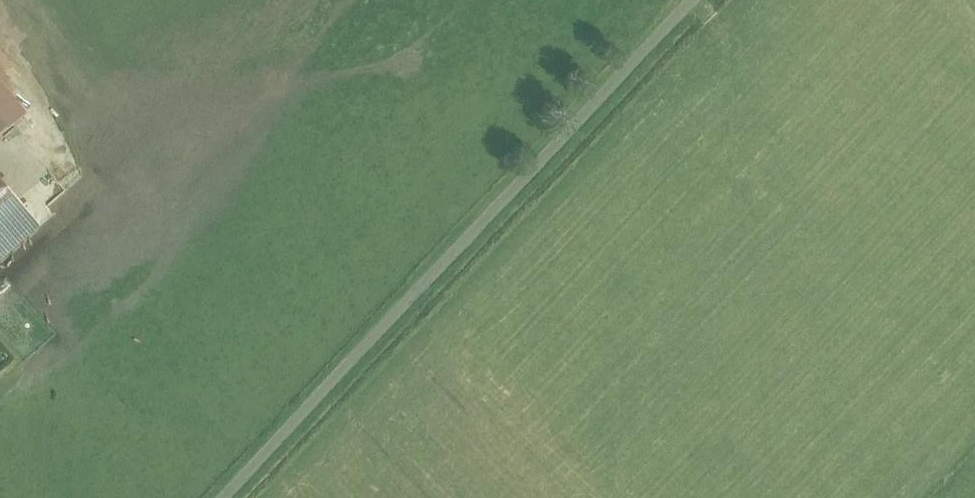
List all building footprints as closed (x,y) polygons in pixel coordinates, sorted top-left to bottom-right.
[(26,209),(0,179),(0,232),(26,209)]
